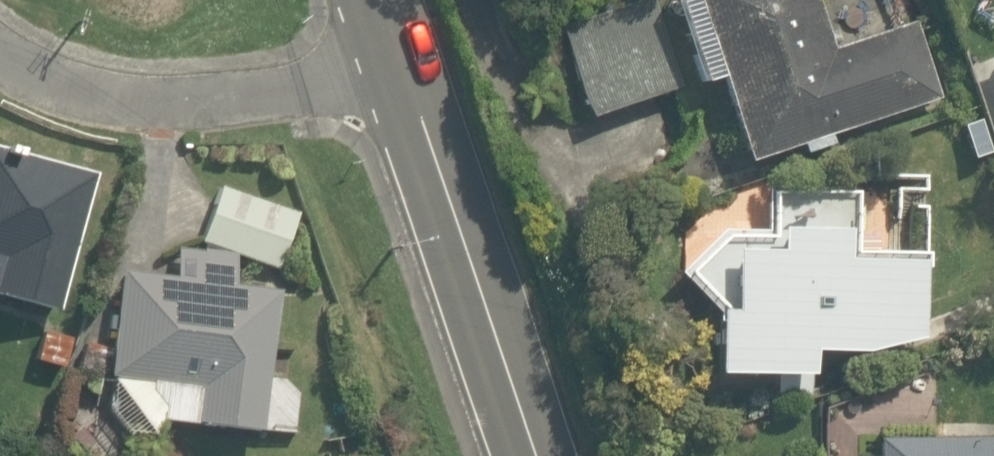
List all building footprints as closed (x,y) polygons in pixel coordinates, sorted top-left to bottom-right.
[(552,16),(559,37),(525,47),(543,104),(568,96),(575,119),(703,80),(728,161),(933,97),(902,0),(602,0),(552,16)] [(965,48),(993,137),(993,39),(965,48)] [(91,155),(0,130),(0,286),(51,300),(91,155)] [(191,155),(143,261),(109,257),(91,409),(250,428),(293,433),(301,364),(259,359),(268,281),(302,206),(191,155)] [(903,355),(903,243),(841,243),(842,189),(742,189),(742,228),(706,228),(650,267),(687,304),(669,303),(669,377),(785,377),(785,355),(903,355)] [(853,427),(853,455),(993,455),(993,429),(853,427)]
